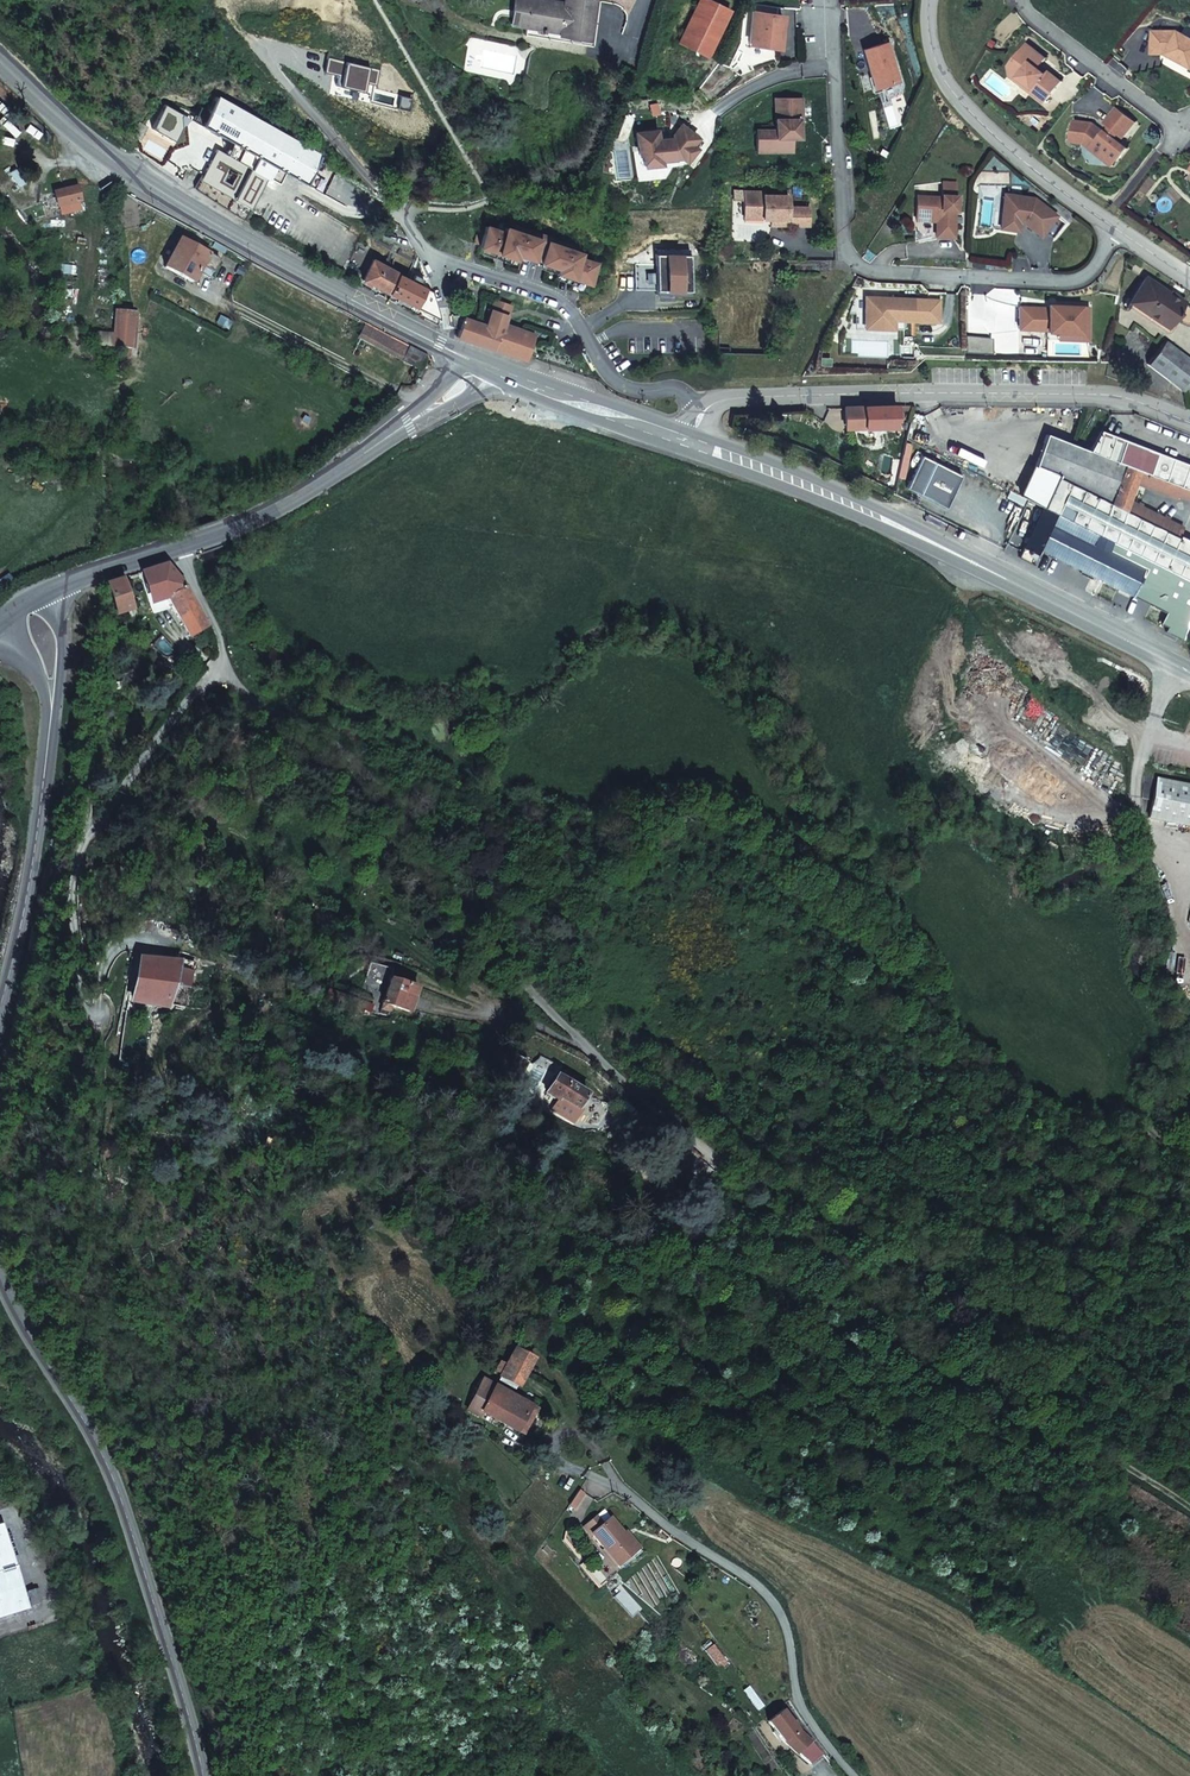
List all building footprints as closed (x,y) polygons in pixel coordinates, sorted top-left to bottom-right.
[(549,0),(515,0),(511,24),(528,27),(527,35),(589,45),(597,0),(566,0),(565,3),(555,1),(554,7),(548,6),(549,0)] [(704,0),(695,0),(674,44),(703,58),(725,10),(704,0)] [(754,12),(750,44),(775,48),(777,29),(782,29),(783,16),(754,12)] [(1153,30),(1152,54),(1168,55),(1189,67),(1189,38),(1178,31),(1153,30)] [(1025,41),(1006,63),(1010,74),(1016,79),(1018,76),(1033,88),(1031,90),(1045,101),(1061,80),(1046,68),(1044,71),(1037,66),(1044,56),(1025,41)] [(863,49),(871,77),(876,76),(880,88),(899,82),(888,42),(863,49)] [(871,77),(874,90),(880,88),(876,76),(871,77)] [(1016,79),(1031,90),(1033,88),(1018,76),(1016,79)] [(275,129),(267,125),(217,96),(200,125),(223,138),(195,187),(237,212),(241,203),(245,206),(297,235),(299,231),(292,227),(296,218),(291,215),(296,205),(289,201),(294,192),(284,186),(273,181),(279,170),(290,175),(304,183),(320,155),(275,129)] [(754,131),(755,152),(791,151),(791,138),(799,138),(799,130),(796,130),(796,120),(801,120),(801,99),(774,99),(775,131),(754,131)] [(1136,122),(1117,108),(1105,123),(1112,129),(1109,134),(1106,132),(1105,133),(1093,123),(1075,121),(1072,141),(1085,143),(1117,166),(1129,148),(1115,138),(1119,133),(1124,137),(1136,122)] [(272,117),(267,125),(275,129),(279,120),(272,117)] [(682,167),(699,145),(678,129),(667,143),(654,144),(653,135),(632,138),(634,156),(638,155),(638,159),(640,171),(656,169),(655,164),(670,163),(670,168),(682,167)] [(284,186),(290,175),(279,170),(273,181),(284,186)] [(936,220),(935,235),(953,236),(955,210),(956,210),(957,195),(955,195),(956,182),(943,181),(942,194),(942,196),(917,194),(915,219),(936,220)] [(408,183),(389,186),(392,202),(410,200),(408,183)] [(77,186),(53,191),(57,206),(81,201),(77,186)] [(1001,213),(1000,220),(1018,222),(1023,223),(1040,235),(1058,216),(1030,191),(1004,188),(1001,213)] [(744,192),(745,212),(752,211),(763,217),(764,219),(772,219),(777,219),(777,225),(810,225),(810,207),(789,206),(789,195),(763,195),(763,192),(744,192)] [(241,214),(245,206),(241,203),(237,212),(241,214)] [(752,211),(745,212),(745,220),(764,219),(763,217),(752,211)] [(1000,220),(1001,213),(993,212),(991,228),(1017,231),(1018,222),(1000,220)] [(540,236),(533,257),(540,259),(547,239),(581,251),(583,246),(508,219),(506,224),(540,236)] [(516,251),(533,257),(540,236),(506,224),(504,229),(487,223),(480,244),(514,256),(516,251)] [(179,238),(164,267),(191,282),(197,272),(209,277),(219,259),(179,238)] [(547,239),(540,259),(557,265),(555,270),(589,282),(597,261),(579,255),(581,251),(547,239)] [(656,291),(690,292),(691,255),(656,254),(636,254),(635,291),(656,291)] [(388,292),(398,274),(397,273),(397,271),(373,258),(363,278),(388,292)] [(413,271),(427,277),(426,274),(418,261),(413,271)] [(191,282),(164,267),(157,279),(185,293),(191,282)] [(410,281),(398,274),(388,292),(390,293),(414,307),(415,304),(421,307),(425,298),(420,295),(424,287),(419,284),(421,278),(414,274),(410,281)] [(1185,303),(1147,277),(1132,298),(1130,296),(1124,304),(1126,306),(1129,301),(1168,327),(1185,303)] [(940,301),(856,296),(856,305),(865,306),(864,324),(873,324),(873,328),(894,329),(894,318),(903,319),(903,320),(938,322),(940,301)] [(459,327),(457,335),(526,359),(529,352),(536,331),(505,321),(512,303),(496,297),(487,322),(464,314),(465,312),(453,308),(453,325),(459,327)] [(1021,307),(1021,329),(1049,330),(1049,331),(1059,332),(1083,331),(1083,305),(1057,304),(1056,307),(1049,307),(1021,307)] [(1083,331),(1059,332),(1059,339),(1090,340),(1091,305),(1083,305),(1083,331)] [(420,368),(427,355),(405,344),(405,345),(395,340),(394,342),(386,338),(381,347),(420,368)] [(1165,340),(1148,364),(1182,391),(1189,380),(1189,359),(1165,340)] [(897,405),(848,407),(849,425),(861,425),(861,427),(897,426),(897,405)] [(1088,450),(1140,471),(1177,485),(1189,490),(1189,465),(1100,430),(1088,450)] [(1047,433),(1034,466),(1055,476),(1125,510),(1135,483),(1140,471),(1088,450),(1047,433)] [(906,485),(946,505),(962,474),(922,453),(906,485)] [(1021,495),(1029,499),(1041,506),(1055,476),(1034,466),(1021,495)] [(1140,471),(1135,483),(1172,497),(1173,495),(1177,485),(1140,471)] [(1189,581),(1189,540),(1179,535),(1177,537),(1125,510),(1055,476),(1041,506),(1043,507),(1169,570),(1189,581)] [(1177,485),(1173,495),(1189,501),(1189,490),(1177,485)] [(1162,584),(1169,570),(1043,507),(1025,547),(1040,554),(1043,550),(1133,595),(1143,575),(1162,584)] [(1024,548),(1020,556),(1030,561),(1033,553),(1024,548)] [(188,635),(205,625),(183,586),(185,585),(166,562),(143,569),(153,601),(165,597),(188,635)] [(1189,620),(1189,581),(1169,570),(1162,584),(1143,575),(1133,595),(1152,605),(1157,596),(1170,602),(1179,607),(1175,616),(1167,630),(1185,639),(1189,620)] [(132,609),(122,576),(104,582),(114,614),(132,609)] [(1165,611),(1175,616),(1179,607),(1170,602),(1165,611)] [(1143,618),(1161,627),(1164,619),(1146,611),(1143,618)] [(463,764),(443,757),(439,772),(459,778),(463,764)] [(1158,779),(1151,818),(1189,825),(1189,785),(1158,779)] [(183,959),(139,955),(131,1002),(170,1008),(177,985),(181,968),(183,959)] [(181,968),(177,985),(190,988),(193,971),(181,968)] [(419,988),(391,979),(383,1009),(391,1011),(393,1005),(412,1011),(419,988)] [(360,999),(357,1009),(365,1011),(368,1002),(360,999)] [(521,1016),(525,1006),(514,1001),(510,1011),(521,1016)] [(588,1093),(557,1074),(547,1091),(559,1100),(561,1096),(578,1107),(588,1093)] [(515,1348),(506,1365),(502,1373),(500,1376),(521,1386),(536,1358),(515,1348)] [(502,1373),(506,1365),(501,1362),(497,1370),(502,1373)] [(483,1377),(481,1382),(492,1388),(495,1384),(483,1377)] [(492,1388),(481,1382),(467,1409),(479,1416),(482,1411),(520,1430),(533,1405),(495,1384),(492,1388)] [(580,1489),(572,1502),(576,1505),(586,1490),(581,1487),(580,1489)] [(624,1534),(626,1532),(613,1518),(606,1524),(600,1516),(586,1527),(594,1537),(595,1535),(619,1565),(637,1550),(624,1534)] [(0,1523),(0,1616),(28,1607),(2,1522),(0,1523)] [(628,1530),(626,1532),(624,1534),(637,1550),(641,1547),(628,1530)] [(41,1600),(37,1588),(27,1591),(31,1603),(41,1600)] [(727,1659),(715,1643),(705,1650),(717,1666),(722,1662),(727,1669),(731,1666),(726,1660),(727,1659)] [(750,1685),(740,1671),(734,1675),(744,1689),(746,1688),(750,1685)] [(750,1685),(746,1688),(753,1698),(757,1695),(750,1685)] [(757,1695),(753,1698),(751,1699),(760,1711),(766,1705),(758,1694),(757,1695)] [(799,1728),(784,1710),(768,1722),(784,1742),(786,1741),(811,1764),(824,1754),(807,1736),(799,1728)]
